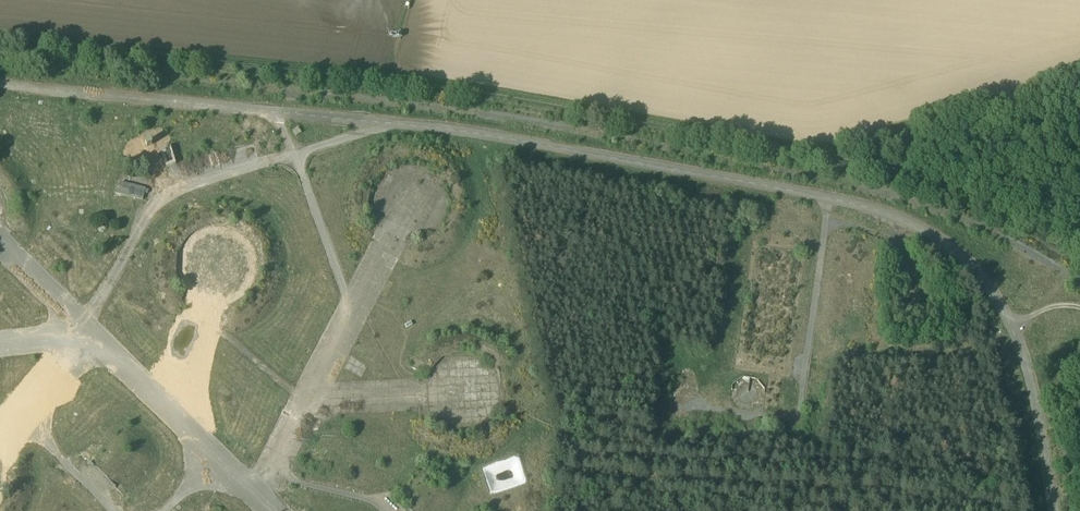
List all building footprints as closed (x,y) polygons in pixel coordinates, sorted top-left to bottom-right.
[(293,131),(296,136),(301,133),(298,128),(293,131)] [(160,150),(166,168),(176,165),(170,147),(160,150)] [(6,200),(13,196),(6,182),(0,176),(0,187),(2,191),(6,200)] [(117,194),(143,200),(144,194),(147,194),(148,190),(120,183),(117,194)] [(432,236),(438,242),(448,232),(452,225),(445,222),(443,226),(432,236)] [(245,297),(252,301),(261,289),(263,282),(255,280),(254,285),(245,297)] [(443,437),(456,441),(464,441),(464,434),(459,434),(445,430),(443,437)] [(396,500),(394,503),(403,510),(407,510),(402,507),(403,506),(396,500)]
